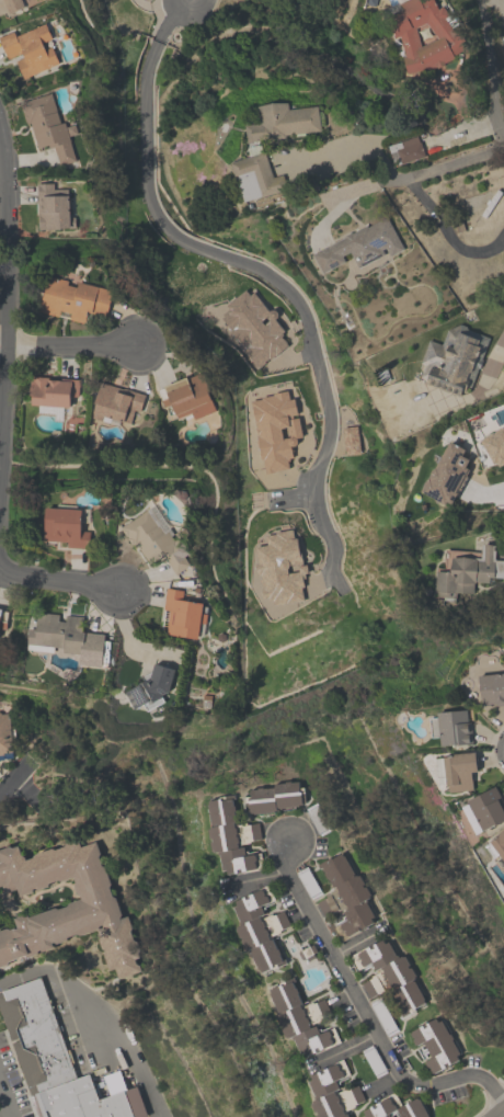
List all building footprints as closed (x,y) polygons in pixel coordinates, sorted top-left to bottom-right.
[(8,13),(1,0),(20,0),(23,7),(8,13)] [(394,36),(400,34),(405,56),(403,56),(405,72),(424,69),(436,65),(436,67),(445,64),(444,62),(456,56),(454,55),(471,41),(461,27),(456,32),(445,16),(449,13),(443,4),(438,8),(435,0),(405,0),(400,2),(403,8),(387,15),(394,36)] [(7,58),(0,42),(0,36),(13,31),(15,35),(46,23),(53,37),(42,42),(45,48),(51,45),(59,61),(23,77),(15,60),(23,57),(22,53),(7,58)] [(76,161),(59,166),(54,146),(49,148),(48,145),(37,147),(30,122),(26,123),(26,122),(25,122),(23,114),(24,114),(23,112),(21,104),(21,101),(53,92),(60,123),(66,122),(76,161)] [(257,105),(273,102),(288,102),(288,109),(318,106),(320,130),(284,134),(285,137),(247,141),(245,125),(260,123),(257,105)] [(386,145),(416,136),(423,156),(392,166),(386,145)] [(243,201),(237,178),(234,178),(230,162),(250,156),(247,148),(260,144),(262,152),(264,151),(272,176),(282,174),(286,189),(259,197),(257,196),(243,201)] [(37,228),(36,183),(55,183),(55,189),(68,189),(68,195),(69,195),(69,217),(75,217),(75,228),(37,228)] [(311,253),(344,237),(344,235),(348,232),(351,233),(366,225),(367,226),(386,216),(402,248),(389,255),(385,247),(381,249),(383,253),(357,267),(348,251),(341,255),(344,261),(321,273),(311,253)] [(48,275),(57,277),(58,269),(69,272),(68,280),(69,281),(68,284),(77,286),(78,282),(113,290),(105,317),(87,311),(83,323),(69,319),(70,312),(59,309),(58,317),(38,311),(48,275)] [(229,308),(226,305),(245,289),(250,295),(253,292),(268,310),(271,309),(273,309),(275,311),(276,314),(276,317),(274,318),(283,330),(280,332),(283,334),(279,337),(282,339),(283,338),(286,342),(285,342),(286,344),(259,365),(256,363),(253,365),(250,361),(249,362),(245,358),(248,357),(238,345),(241,343),(240,342),(239,342),(229,330),(229,329),(220,318),(224,316),(221,314),(229,308)] [(428,339),(440,343),(446,330),(460,323),(466,327),(467,329),(489,338),(480,358),(482,360),(478,368),(477,367),(469,386),(467,385),(463,391),(461,390),(458,397),(424,383),(425,378),(420,376),(424,364),(419,362),(428,339)] [(215,410),(193,419),(191,412),(176,418),(174,413),(168,415),(158,389),(163,387),(162,386),(186,376),(186,377),(199,372),(215,410)] [(31,403),(31,395),(28,395),(30,376),(79,379),(77,397),(70,396),(69,407),(31,403)] [(144,395),(139,411),(134,409),(129,423),(118,420),(117,425),(91,417),(94,403),(93,402),(101,380),(144,395)] [(273,395),(273,394),(287,390),(287,392),(293,391),(301,436),(295,437),(297,440),(296,443),(295,445),(293,446),(293,451),(290,451),(293,457),(288,458),(289,460),(287,460),(288,468),(265,472),(262,459),(261,459),(259,448),(256,448),(255,442),(257,442),(255,435),(256,434),(250,401),(261,398),(261,397),(273,395)] [(344,455),(341,426),(356,425),(358,454),(344,455)] [(503,428),(503,427),(503,463),(499,466),(496,461),(493,464),(480,440),(495,431),(497,430),(500,428),(503,428)] [(461,455),(469,459),(465,466),(469,469),(466,475),(468,476),(456,494),(449,504),(446,501),(444,504),(435,500),(421,491),(449,441),(465,449),(461,455)] [(89,531),(88,547),(67,546),(67,542),(43,540),(45,505),(82,509),(80,531),(89,531)] [(150,567),(136,544),(134,545),(133,544),(131,545),(128,539),(129,538),(127,535),(126,536),(122,529),(123,528),(122,526),(148,510),(158,526),(159,525),(164,534),(168,531),(174,542),(180,538),(190,552),(184,556),(191,567),(175,575),(164,558),(150,567)] [(261,583),(260,583),(259,579),(260,578),(259,574),(256,574),(254,563),(256,562),(254,546),(266,544),(265,536),(275,534),(275,532),(290,528),(290,529),(293,528),(294,538),(296,537),(297,538),(299,550),(300,550),(302,562),(301,562),(288,565),(288,567),(286,568),(287,573),(298,571),(297,566),(306,565),(307,572),(303,573),(305,578),(301,578),(302,585),(300,586),(301,591),(302,594),(303,600),(272,605),(271,601),(267,601),(266,597),(261,599),(260,589),(262,588),(261,583)] [(444,550),(480,554),(480,545),(494,546),(491,583),(470,581),(469,595),(434,593),(435,570),(443,571),(444,550)] [(203,603),(203,605),(207,606),(203,636),(197,635),(197,638),(165,634),(169,609),(162,609),(165,588),(184,591),(183,600),(203,603)] [(82,616),(81,631),(104,634),(100,668),(77,665),(79,654),(62,652),(62,648),(54,647),(53,651),(25,648),(27,627),(36,628),(38,611),(59,614),(58,620),(66,622),(66,614),(82,616)] [(135,708),(125,691),(149,676),(153,663),(173,669),(167,692),(164,693),(165,695),(161,698),(163,702),(147,710),(142,704),(135,708)] [(478,675),(503,673),(503,705),(494,706),(494,703),(481,705),(478,675)] [(440,745),(440,736),(431,737),(429,717),(437,717),(437,711),(470,709),(471,718),(467,718),(467,722),(470,722),(471,743),(440,745)] [(9,759),(0,760),(0,711),(7,710),(9,730),(12,730),(13,743),(7,744),(8,749),(9,749),(10,757),(9,757),(9,759)] [(434,757),(451,755),(451,753),(474,751),(477,771),(470,772),(472,789),(448,791),(447,785),(445,785),(445,783),(438,784),(437,776),(436,776),(434,757)] [(248,812),(248,811),(245,811),(244,797),(247,796),(245,789),(272,787),(272,784),(296,780),(297,787),(301,787),(302,802),(300,802),(300,805),(297,805),(297,806),(276,808),(276,807),(274,807),(275,810),(273,810),(273,811),(252,813),(251,812),(248,812)] [(493,785),(503,805),(503,820),(494,825),(493,824),(476,834),(460,807),(467,802),(466,800),(493,785)] [(206,800),(230,797),(231,805),(232,805),(233,810),(232,810),(234,827),(257,822),(260,839),(251,840),(252,842),(237,844),(237,847),(243,846),(244,855),(260,853),(262,868),(262,869),(234,874),(234,873),(227,874),(226,869),(221,869),(218,851),(210,852),(207,828),(210,828),(206,800)] [(317,832),(325,830),(317,810),(309,813),(317,832)] [(483,845),(503,828),(503,860),(499,853),(493,857),(483,845)] [(8,964),(0,966),(0,930),(15,924),(13,917),(25,913),(27,917),(56,908),(58,908),(67,905),(69,902),(80,898),(79,894),(77,893),(73,885),(75,881),(72,877),(60,881),(57,880),(49,882),(48,886),(38,889),(34,888),(32,891),(20,896),(18,888),(5,892),(2,885),(0,885),(0,848),(16,842),(23,860),(32,857),(33,854),(49,847),(53,850),(64,845),(64,843),(72,840),(75,841),(77,840),(79,846),(93,841),(99,854),(98,856),(100,865),(103,866),(110,884),(107,886),(111,894),(114,897),(122,916),(126,914),(130,927),(129,931),(133,939),(136,942),(141,956),(136,957),(141,970),(119,978),(115,968),(110,970),(104,955),(105,950),(101,948),(98,939),(100,938),(96,930),(94,931),(93,927),(91,927),(90,932),(80,935),(77,933),(68,936),(66,941),(57,943),(55,942),(53,943),(54,946),(28,956),(25,955),(9,961),(8,964)] [(340,853),(341,855),(342,855),(354,875),(354,874),(355,876),(357,874),(362,882),(360,884),(362,887),(364,886),(368,894),(367,896),(368,897),(365,899),(366,901),(365,902),(374,916),(369,919),(371,922),(363,926),(364,928),(341,941),(333,926),(346,920),(342,911),(344,910),(343,908),(333,913),(332,910),(323,915),(316,902),(325,896),(324,894),(333,889),(327,877),(324,871),(321,867),(318,868),(316,864),(329,856),(330,857),(340,853)] [(282,910),(289,925),(279,931),(279,932),(268,937),(270,939),(271,939),(276,949),(277,948),(279,954),(278,955),(280,960),(284,959),(286,962),(272,970),(271,968),(262,972),(260,969),(259,969),(257,966),(255,967),(248,949),(245,950),(234,927),(239,925),(238,923),(239,922),(232,907),(236,905),(234,901),(260,889),(261,890),(262,890),(264,894),(263,894),(263,896),(264,896),(265,897),(266,896),(268,900),(267,901),(267,902),(260,905),(263,913),(261,914),(263,917),(272,913),(272,914),(282,910)] [(423,1002),(411,1008),(411,1007),(406,1010),(409,1012),(400,1016),(385,989),(368,998),(360,983),(369,978),(369,977),(378,971),(376,969),(374,970),(371,966),(369,967),(368,966),(362,970),(360,968),(356,970),(347,955),(357,950),(358,951),(366,947),(366,946),(371,943),(371,944),(380,939),(383,944),(387,942),(394,956),(399,953),(400,957),(402,955),(408,965),(405,966),(406,968),(409,967),(414,976),(412,977),(412,978),(411,979),(422,999),(422,1000),(423,1002)] [(301,959),(297,953),(300,950),(298,946),(307,943),(308,946),(312,944),(316,951),(312,954),(314,957),(307,961),(305,958),(301,959)] [(340,1041),(301,1059),(291,1038),(288,1040),(287,1037),(285,1038),(275,1017),(277,1016),(276,1015),(278,1015),(268,994),(270,993),(268,990),(278,985),(278,983),(293,977),(295,981),(291,982),(294,989),(295,988),(297,993),(296,993),(300,1003),(301,1002),(303,1005),(311,1002),(312,1003),(323,999),(331,1015),(311,1025),(312,1027),(316,1026),(319,1034),(333,1027),(340,1041)] [(434,1017),(436,1022),(439,1019),(447,1034),(448,1033),(451,1038),(450,1039),(458,1053),(455,1056),(457,1060),(449,1063),(449,1064),(440,1069),(431,1074),(428,1069),(429,1068),(428,1067),(427,1068),(427,1067),(426,1068),(423,1062),(424,1062),(424,1061),(429,1058),(422,1042),(415,1046),(409,1034),(410,1033),(409,1031),(419,1026),(419,1025),(424,1022),(425,1023),(434,1017)] [(345,1110),(348,1116),(316,1116),(310,1103),(316,1099),(307,1082),(312,1081),(310,1075),(317,1072),(317,1071),(342,1059),(350,1074),(335,1080),(339,1088),(336,1090),(337,1092),(350,1087),(351,1088),(358,1085),(365,1099),(354,1105),(355,1107),(345,1110)] [(123,1092),(55,1116),(132,1116),(123,1092)] [(419,1099),(428,1116),(398,1116),(396,1113),(391,1115),(392,1116),(362,1116),(365,1116),(363,1112),(388,1097),(393,1105),(394,1104),(397,1108),(416,1097),(417,1099),(419,1099)]
